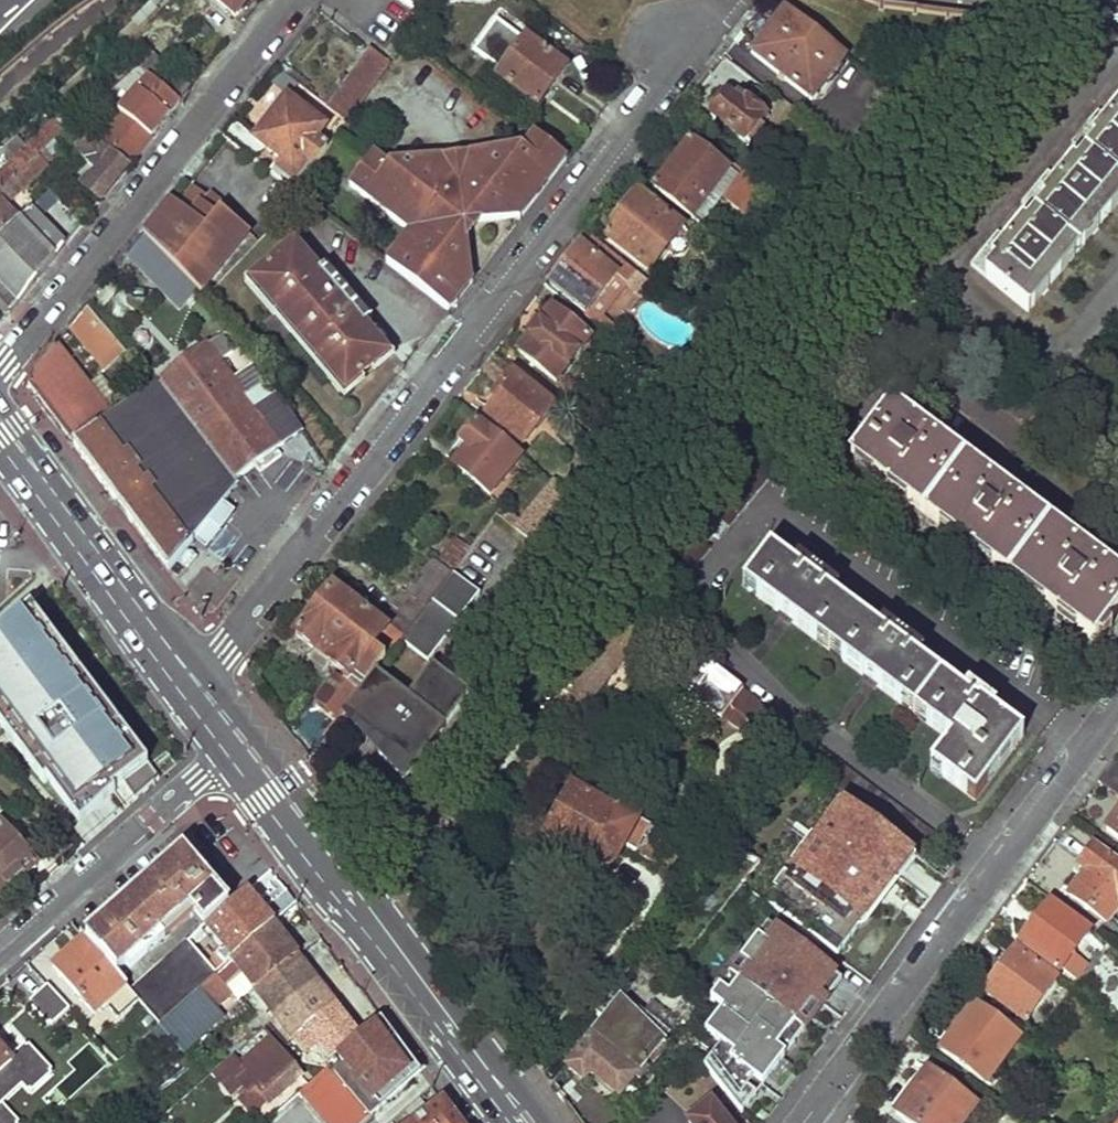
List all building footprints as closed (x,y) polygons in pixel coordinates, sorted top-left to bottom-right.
[(235,19),(248,3),(244,0),(210,0),(235,19)] [(847,61),(787,13),(754,55),(813,103),(847,61)] [(476,56),(503,69),(521,33),(494,20),(476,56)] [(529,37),(500,73),(540,105),(569,68),(529,37)] [(390,65),(373,53),(330,107),(348,123),(390,65)] [(102,147),(130,168),(143,152),(180,105),(146,75),(117,112),(123,115),(100,144),(102,147)] [(760,116),(738,99),(734,105),(727,100),(713,120),(747,146),(762,127),(756,122),(760,116)] [(258,140),(237,123),(224,139),(260,165),(272,151),(283,160),(273,175),(297,194),(327,151),(317,143),(327,130),(290,102),(258,140)] [(967,265),(1025,314),(1117,202),(1117,107),(1106,120),(1096,112),(1070,143),(1084,156),(1074,168),(1070,165),(1055,181),(1045,173),(1018,203),(1034,216),(1023,229),(1019,226),(1005,242),(993,233),(967,265)] [(83,163),(102,147),(100,144),(90,135),(75,152),(83,163)] [(387,264),(450,311),(474,282),(467,225),(521,221),(569,161),(537,136),(524,151),(389,166),(374,155),(351,187),(411,233),(387,264)] [(712,162),(692,146),(655,189),(702,229),(725,202),(742,217),(761,194),(724,163),(728,160),(719,153),(712,162)] [(86,191),(101,202),(130,168),(102,147),(83,163),(97,176),(86,186),(86,191)] [(40,158),(31,149),(0,175),(0,195),(40,158)] [(20,221),(8,206),(50,168),(40,158),(0,195),(0,239),(20,221)] [(172,203),(143,238),(197,292),(203,297),(258,241),(222,214),(224,211),(196,190),(180,209),(172,203)] [(8,317),(42,276),(65,248),(40,222),(60,203),(50,193),(20,221),(0,239),(0,309),(8,317)] [(691,242),(639,198),(604,240),(647,275),(665,253),(675,261),(684,259),(691,251),(691,242)] [(197,292),(143,238),(128,258),(180,312),(197,292)] [(653,289),(594,241),(585,252),(582,250),(551,287),(587,318),(583,319),(598,333),(614,345),(622,336),(603,320),(629,290),(643,301),(653,289)] [(345,391),(387,355),(364,327),(370,322),(325,268),(318,274),(294,246),(253,282),(345,391)] [(583,319),(561,301),(518,355),(555,386),(598,333),(583,319)] [(126,355),(86,310),(69,330),(105,372),(126,355)] [(222,338),(159,383),(199,436),(247,404),(253,411),(275,394),(268,384),(266,386),(253,368),(232,383),(218,364),(233,353),(222,338)] [(88,389),(55,348),(32,376),(28,388),(32,393),(51,419),(74,448),(119,414),(109,402),(116,397),(101,378),(88,389)] [(555,411),(514,376),(497,396),(502,400),(485,418),(520,449),(555,411)] [(275,446),(299,427),(275,394),(253,411),(247,404),(199,436),(159,383),(119,414),(74,448),(139,534),(172,577),(184,559),(196,567),(233,513),(220,505),(235,485),(231,480),(253,464),(257,470),(279,452),(275,446)] [(1094,640),(1117,608),(1117,578),(893,409),(898,402),(886,394),(870,414),(873,416),(869,422),(873,425),(850,455),(1094,640)] [(519,462),(477,427),(460,446),(469,453),(455,469),(490,497),(519,462)] [(559,489),(553,484),(515,530),(538,549),(576,504),(559,489)] [(456,542),(436,566),(448,576),(452,572),(469,551),(456,542)] [(769,550),(742,586),(950,740),(930,767),(976,801),(1021,737),(993,715),(996,699),(978,694),(972,701),(915,658),(918,634),(897,627),(887,638),(828,593),(833,588),(834,571),(808,563),(799,573),(769,550)] [(354,592),(339,581),(295,636),(346,679),(339,687),(325,679),(312,698),(331,714),(324,723),(332,730),(345,713),(375,673),(400,640),(448,576),(436,566),(431,562),(404,597),(388,583),(377,597),(401,617),(388,633),(347,601),(354,592)] [(480,593),(452,572),(448,576),(400,640),(428,661),(480,593)] [(654,622),(629,602),(558,689),(583,709),(654,622)] [(32,613),(0,639),(0,735),(87,841),(165,777),(32,613)] [(689,647),(667,676),(722,720),(724,718),(742,732),(752,719),(781,741),(780,721),(744,695),(746,691),(689,647)] [(386,744),(380,753),(403,780),(470,695),(432,665),(407,697),(375,673),(345,713),(386,744)] [(912,854),(925,863),(932,832),(816,744),(798,769),(871,824),(912,854)] [(1114,760),(1099,780),(1117,793),(1117,763),(1114,760)] [(615,813),(572,788),(544,836),(593,863),(604,864),(608,860),(614,852),(620,841),(605,831),(615,813)] [(746,887),(836,957),(911,861),(838,805),(811,839),(794,826),(746,887)] [(1105,829),(1117,839),(1117,811),(1105,829)] [(35,869),(0,831),(0,902),(35,869)] [(1093,846),(1078,865),(1087,873),(1069,896),(1106,923),(1117,907),(1117,864),(1093,846)] [(226,907),(183,851),(82,936),(84,938),(112,974),(188,911),(201,929),(226,907)] [(260,911),(244,891),(226,907),(201,929),(219,951),(212,958),(223,970),(230,963),(270,928),(295,907),(289,900),(283,892),(260,911)] [(1091,935),(1049,904),(1020,943),(1062,973),(1091,935)] [(293,959),(270,928),(230,963),(252,990),(293,959)] [(712,1011),(694,1033),(712,1047),(700,1062),(740,1107),(776,1057),(767,1050),(792,1018),(805,1029),(827,1001),(820,996),(833,979),(769,929),(759,942),(753,936),(728,967),(739,975),(724,993),(715,985),(701,1002),(712,1011)] [(51,964),(93,1012),(124,987),(112,974),(84,938),(51,964)] [(214,978),(185,943),(130,993),(157,1027),(171,1015),(197,993),(214,978)] [(1056,980),(1014,950),(984,991),(1026,1021),(1056,980)] [(252,990),(290,1042),(333,1011),(293,959),(252,990)] [(693,1001),(648,965),(567,1068),(584,1082),(592,1074),(620,1096),(693,1001)] [(225,992),(214,978),(197,993),(209,1007),(225,992)] [(50,1028),(70,1009),(48,985),(28,1003),(50,1028)] [(1019,1039),(972,1006),(940,1050),(987,1085),(1019,1039)] [(344,1024),(333,1011),(290,1042),(300,1055),(344,1024)] [(180,1023),(171,1015),(157,1027),(139,1043),(146,1051),(180,1023)] [(401,1048),(380,1020),(324,1070),(367,1119),(421,1076),(401,1048)] [(115,1064),(96,1042),(82,1055),(101,1077),(115,1064)] [(286,1089),(254,1050),(222,1077),(229,1085),(222,1091),(231,1103),(239,1095),(255,1114),(286,1089)] [(927,1070),(896,1112),(911,1122),(951,1122),(968,1100),(927,1070)] [(67,1106),(46,1083),(31,1095),(52,1120),(67,1106)] [(719,1097),(687,1121),(688,1122),(739,1122),(719,1097)] [(441,1102),(412,1122),(456,1122),(441,1102)]
